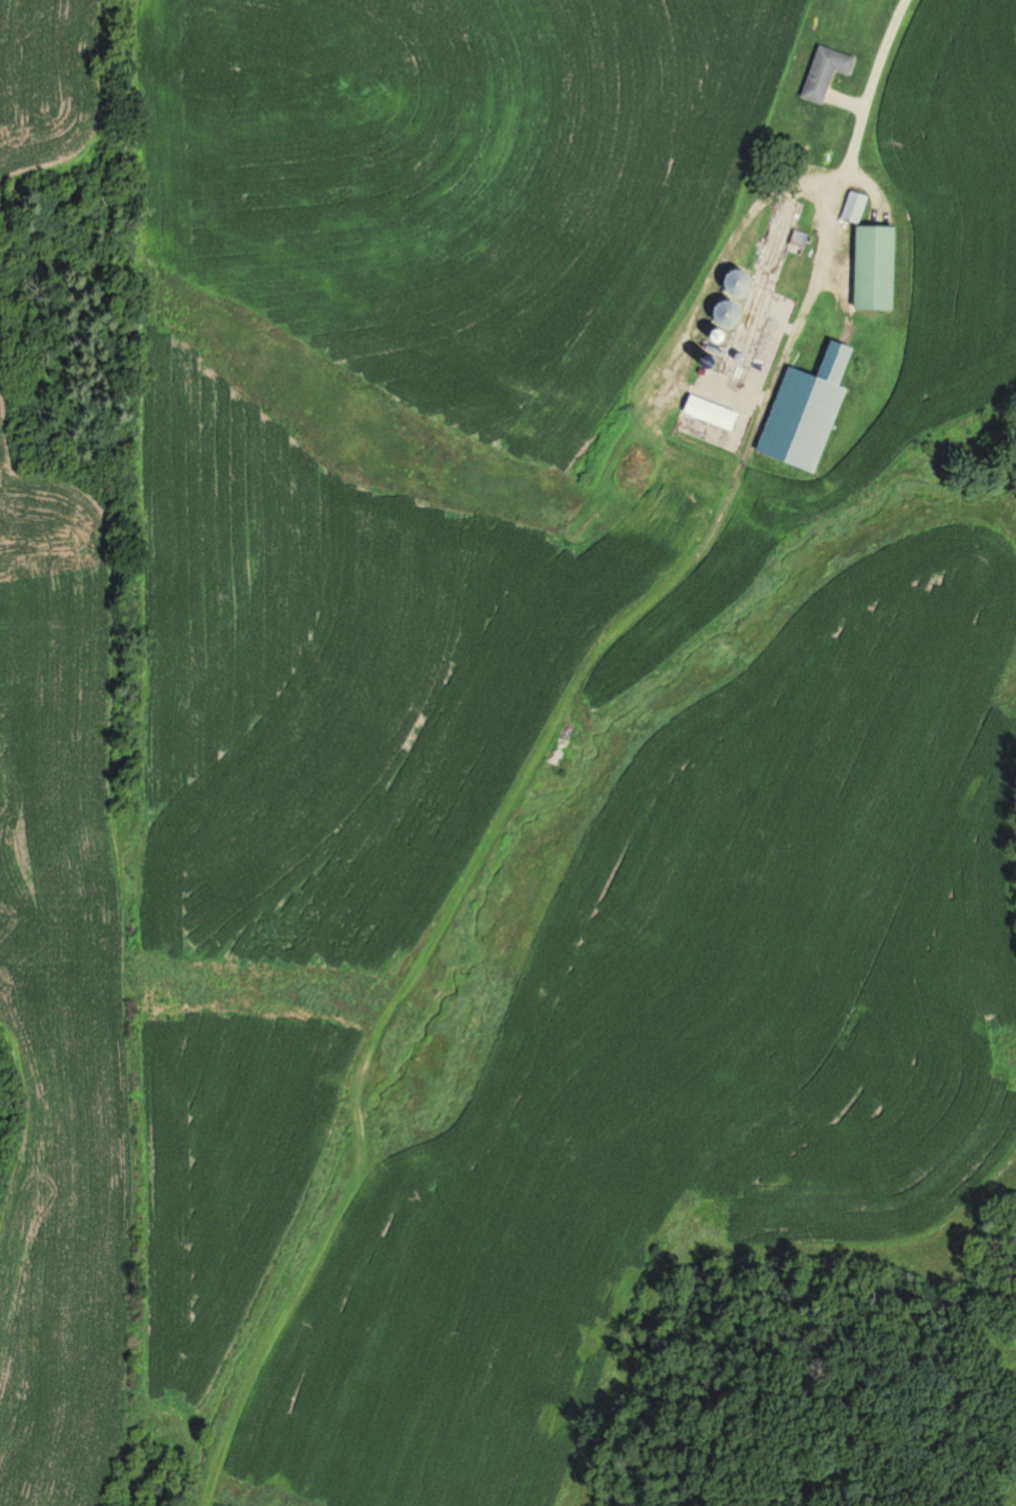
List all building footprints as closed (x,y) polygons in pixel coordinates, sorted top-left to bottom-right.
[(825,104),(835,70),(853,74),(857,56),(817,45),(802,98),(825,104)] [(837,215),(853,224),(867,199),(851,190),(837,215)] [(735,329),(722,325),(718,338),(710,336),(701,371),(747,383),(771,293),(790,298),(806,235),(795,232),(804,201),(771,193),(735,329)] [(857,309),(897,309),(897,226),(857,226),(857,309)] [(789,364),(760,450),(820,470),(848,388),(842,386),(855,347),(833,339),(821,375),(789,364)] [(737,431),(743,412),(691,395),(685,414),(737,431)]
